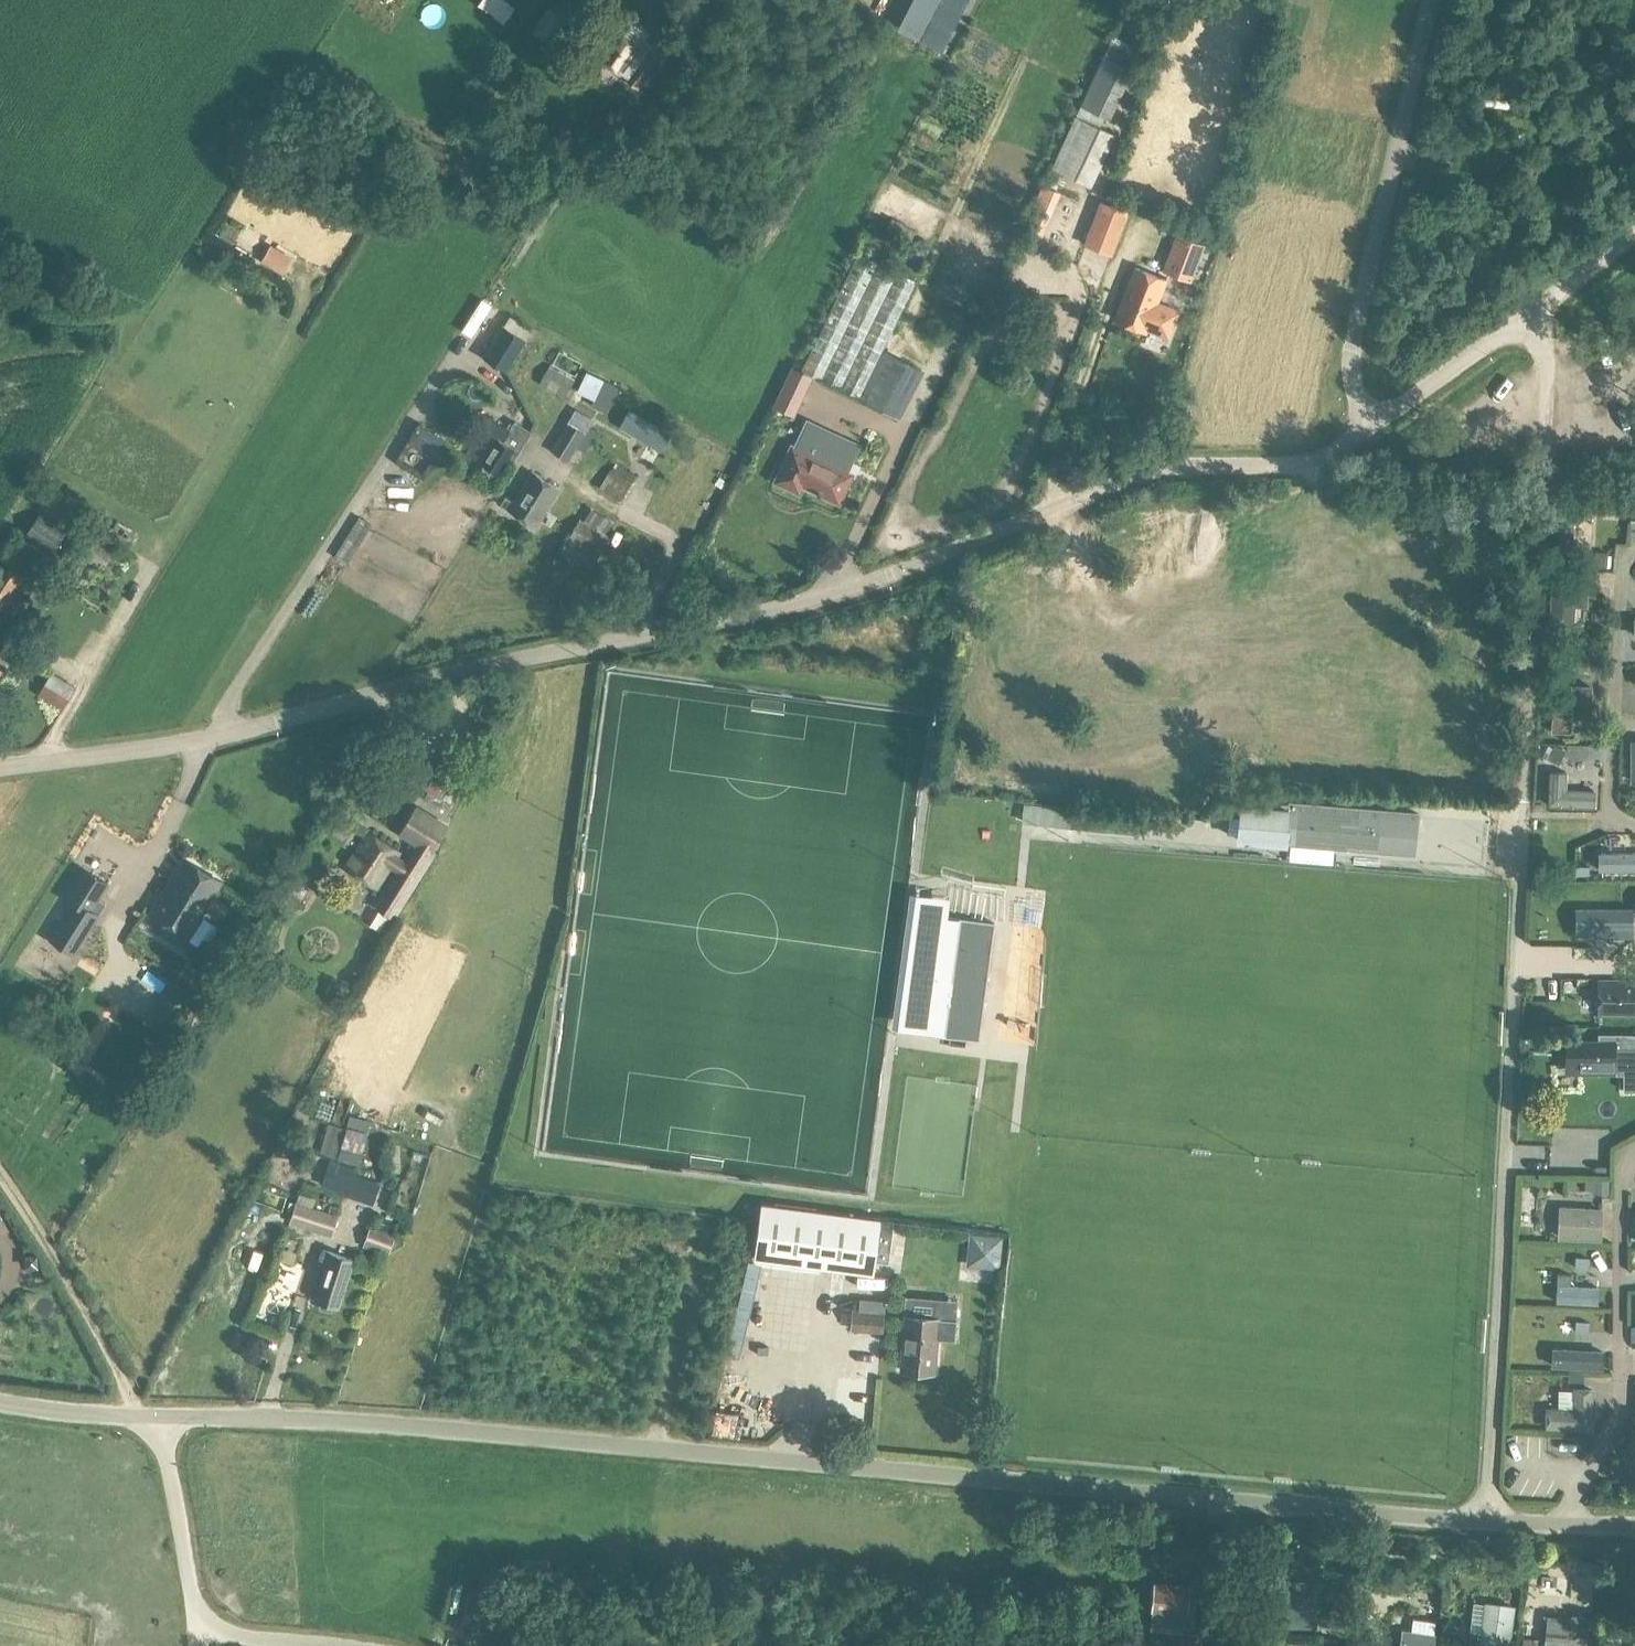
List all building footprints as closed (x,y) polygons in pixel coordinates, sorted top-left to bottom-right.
[(549,7),(533,31),(553,45),(570,21),(549,7)] [(623,21),(596,56),(621,76),(622,75),(623,76),(623,77),(640,91),(669,53),(652,40),(650,42),(647,40),(652,32),(632,17),(627,24),(623,21)] [(1133,69),(1103,57),(1077,115),(1076,115),(1052,167),(1091,187),(1115,133),(1099,126),(1104,116),(1110,119),(1133,69)] [(1482,115),(1481,120),(1524,127),(1525,121),(1482,115)] [(1101,201),(1084,245),(1112,256),(1128,212),(1101,201)] [(1164,271),(1190,282),(1205,243),(1178,234),(1164,271)] [(858,253),(802,370),(857,397),(869,374),(882,349),(915,281),(858,253)] [(1135,268),(1115,320),(1145,331),(1146,329),(1167,338),(1178,311),(1156,303),(1165,280),(1135,268)] [(503,324),(484,354),(508,369),(527,339),(503,324)] [(869,374),(857,397),(890,415),(897,418),(909,395),(922,369),(920,368),(882,349),(869,374)] [(540,384),(564,397),(574,379),(549,365),(540,384)] [(587,371),(577,391),(594,400),(591,405),(608,413),(620,389),(587,371)] [(807,389),(787,379),(775,406),(795,415),(807,389)] [(576,409),(552,449),(567,458),(576,444),(583,448),(598,422),(576,409)] [(636,413),(629,409),(618,427),(660,451),(670,432),(636,413)] [(507,461),(512,464),(533,432),(516,422),(511,431),(490,418),(467,454),(486,466),(487,465),(500,473),(507,461)] [(787,471),(781,483),(800,492),(800,491),(803,485),(803,484),(810,468),(819,472),(836,435),(821,429),(822,427),(807,420),(795,447),(794,447),(792,446),(782,468),(787,471)] [(803,484),(803,485),(834,500),(840,487),(845,490),(852,474),(845,471),(849,462),(852,463),(860,445),(836,434),(836,435),(819,472),(810,468),(803,484)] [(398,474),(419,486),(428,470),(407,458),(398,474)] [(637,474),(616,459),(599,487),(621,501),(637,474)] [(560,490),(530,472),(507,509),(538,528),(560,490)] [(591,511),(584,521),(604,534),(611,523),(591,511)] [(23,538),(51,556),(68,531),(40,513),(23,538)] [(348,534),(361,542),(372,525),(359,516),(348,534)] [(579,518),(567,537),(598,556),(610,537),(604,534),(584,521),(579,518)] [(92,548),(108,560),(120,543),(104,532),(92,548)] [(1597,552),(1595,567),(1607,568),(1608,552),(1597,552)] [(37,569),(33,566),(27,574),(32,577),(37,569)] [(1552,581),(1550,624),(1574,625),(1575,606),(1586,607),(1587,583),(1552,581)] [(49,598),(34,589),(28,600),(42,609),(49,598)] [(25,638),(9,629),(0,642),(0,650),(13,657),(25,638)] [(1544,639),(1543,652),(1555,652),(1556,640),(1544,639)] [(52,673),(43,689),(66,703),(76,687),(52,673)] [(1549,730),(1571,731),(1572,704),(1591,705),(1592,687),(1551,684),(1549,730)] [(1550,743),(1543,757),(1558,764),(1565,750),(1550,743)] [(439,763),(427,787),(451,799),(463,775),(439,763)] [(1566,771),(1550,770),(1548,808),(1595,809),(1596,790),(1565,789),(1566,771)] [(1288,808),(1285,839),(1285,843),(1415,854),(1418,818),(1358,813),(1358,809),(1297,804),(1297,808),(1288,807),(1288,808)] [(1069,828),(1070,810),(1028,807),(1027,824),(1069,828)] [(1267,812),(1243,809),(1241,839),(1267,842),(1268,837),(1285,839),(1288,808),(1267,807),(1267,812)] [(378,909),(394,919),(435,856),(432,854),(448,829),(418,810),(402,835),(419,846),(407,865),(398,859),(401,855),(368,833),(345,868),(379,889),(393,867),(402,873),(378,909)] [(1070,833),(1070,844),(1092,844),(1092,833),(1070,833)] [(188,934),(221,882),(192,863),(181,881),(175,877),(153,912),(188,934)] [(1576,866),(1576,876),(1589,876),(1589,866),(1576,866)] [(92,910),(109,884),(84,868),(66,897),(73,902),(50,939),(75,954),(100,915),(92,910)] [(1587,909),(1587,937),(1632,938),(1632,921),(1621,920),(1621,909),(1587,909)] [(930,914),(914,1031),(979,1040),(995,923),(930,914)] [(1599,1014),(1634,1014),(1634,980),(1599,980),(1599,1014)] [(1565,1040),(1565,1062),(1581,1061),(1580,1073),(1614,1073),(1616,1073),(1616,1074),(1624,1074),(1624,1091),(1634,1091),(1634,1034),(1620,1033),(1598,1033),(1598,1040),(1565,1040)] [(351,1115),(347,1126),(368,1132),(371,1122),(351,1115)] [(338,1157),(347,1128),(329,1124),(320,1153),(338,1157)] [(347,1127),(347,1128),(338,1157),(338,1158),(358,1163),(368,1133),(347,1127)] [(354,1173),(355,1168),(330,1160),(321,1186),(346,1193),(344,1196),(372,1205),(378,1181),(377,1180),(354,1173)] [(1594,1190),(1594,1194),(1609,1194),(1609,1179),(1594,1179),(1594,1190)] [(879,1213),(764,1197),(757,1253),(872,1268),(873,1260),(879,1218),(879,1213)] [(313,1209),(296,1203),(289,1222),(331,1236),(338,1217),(313,1209)] [(1563,1206),(1562,1237),(1598,1238),(1600,1208),(1563,1206)] [(879,1218),(873,1260),(887,1262),(893,1220),(879,1218)] [(389,1254),(396,1235),(370,1226),(363,1246),(389,1254)] [(325,1270),(316,1300),(319,1301),(321,1309),(329,1312),(336,1306),(339,1307),(354,1259),(331,1252),(322,1249),(317,1267),(325,1270)] [(38,1254),(25,1254),(25,1268),(38,1268),(38,1254)] [(1576,1257),(1576,1267),(1590,1268),(1590,1258),(1576,1257)] [(986,1266),(962,1268),(964,1290),(988,1289),(986,1266)] [(1572,1275),(1557,1274),(1557,1285),(1556,1303),(1598,1305),(1599,1287),(1571,1285),(1572,1275)] [(785,1365),(786,1306),(773,1306),(771,1364),(785,1365)] [(882,1312),(859,1311),(853,1310),(850,1331),(882,1333),(884,1312),(882,1312)] [(906,1315),(901,1369),(933,1372),(936,1337),(953,1338),(955,1320),(937,1319),(937,1317),(907,1315),(906,1315)] [(1576,1321),(1576,1331),(1590,1332),(1590,1322),(1576,1321)] [(850,1331),(849,1344),(878,1348),(880,1335),(850,1331)] [(1569,1373),(1569,1381),(1584,1381),(1584,1373),(1569,1373)] [(1544,1408),(1544,1426),(1590,1427),(1591,1387),(1572,1387),(1571,1408),(1544,1408)] [(1289,1625),(1317,1625),(1317,1579),(1289,1579),(1289,1625)] [(1152,1610),(1150,1630),(1178,1633),(1177,1645),(1201,1645),(1202,1632),(1192,1632),(1196,1603),(1188,1602),(1189,1586),(1155,1583),(1152,1610)] [(1484,1631),(1483,1645),(1510,1645),(1515,1605),(1488,1602),(1484,1631)] [(1343,1603),(1342,1603),(1343,1618),(1357,1617),(1356,1603),(1343,1603)] [(1546,1639),(1546,1645),(1587,1645),(1589,1616),(1574,1615),(1572,1641),(1546,1639)] [(1601,1628),(1601,1645),(1620,1645),(1620,1628),(1601,1628)] [(1433,1633),(1402,1629),(1400,1645),(1431,1645),(1433,1633)] [(1522,1645),(1538,1645),(1539,1640),(1524,1636),(1522,1645)] [(1448,1645),(1466,1645),(1455,1637),(1448,1645)]
